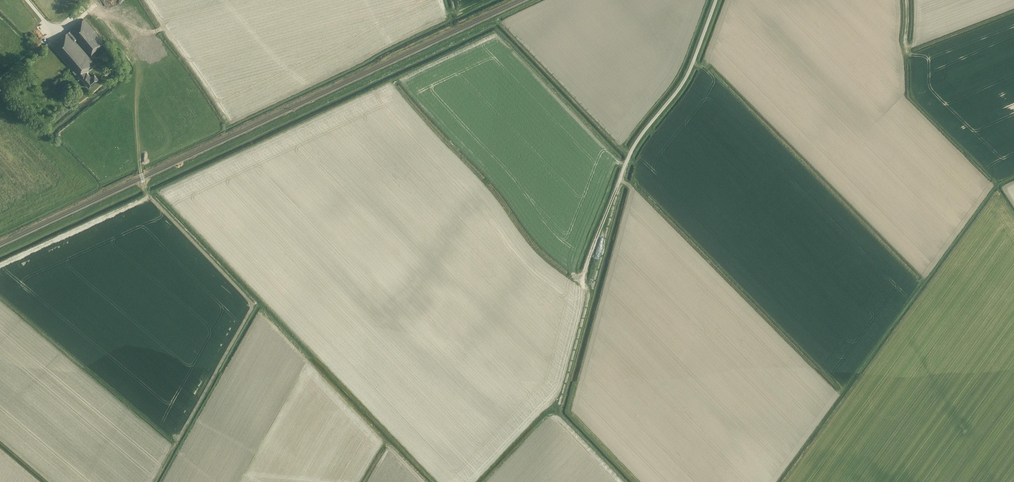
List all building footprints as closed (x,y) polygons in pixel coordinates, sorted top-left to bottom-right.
[(94,75),(92,77),(91,78),(86,72),(94,65),(75,41),(77,40),(90,56),(104,44),(83,20),(51,46),(75,75),(77,73),(89,87),(98,79),(94,75)]
